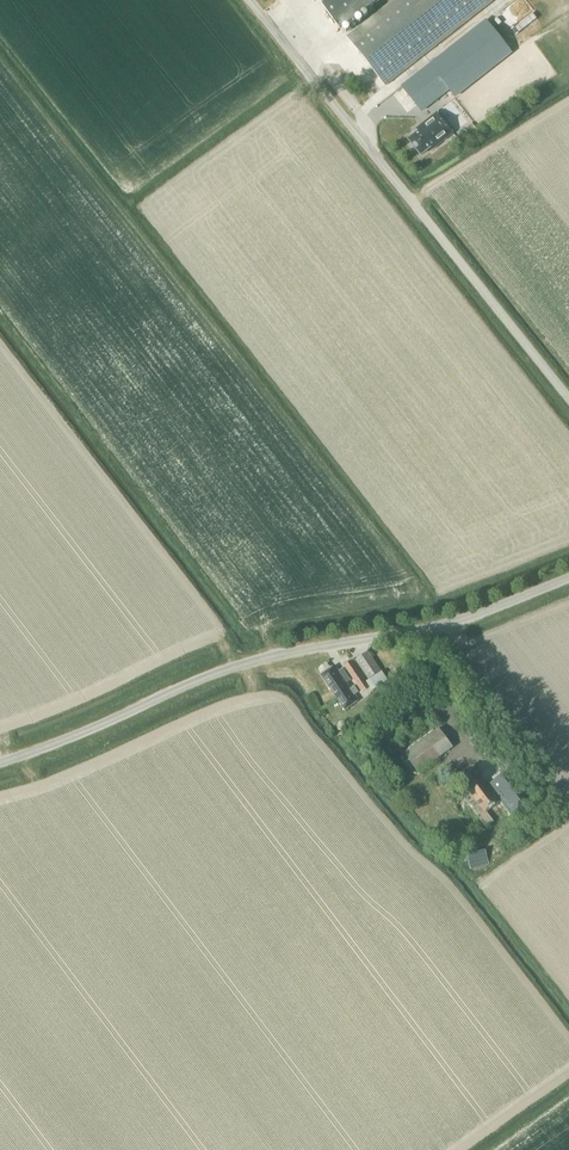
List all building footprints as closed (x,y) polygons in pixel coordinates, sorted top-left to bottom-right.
[(377,0),(317,0),(340,29),(377,0)] [(346,37),(366,62),(385,87),(495,0),(393,0),(346,37)] [(486,20),(400,87),(411,101),(425,90),(435,103),(450,91),(456,99),(513,54),(509,49),(501,39),(486,20)] [(433,149),(454,133),(437,112),(416,129),(418,131),(408,139),(416,150),(421,155),(431,147),(433,149)] [(406,656),(410,653),(403,645),(399,648),(406,656)] [(381,671),(369,651),(355,660),(368,679),(381,671)] [(357,682),(363,678),(351,660),(344,665),(357,682)] [(351,688),(347,682),(350,680),(343,669),(339,671),(335,665),(321,675),(337,698),(351,688)] [(388,680),(382,671),(366,681),(372,690),(388,680)] [(363,678),(357,682),(363,691),(370,687),(363,678)] [(337,698),(345,709),(359,700),(355,694),(359,692),(354,686),(351,688),(337,698)] [(418,772),(453,747),(438,728),(404,754),(418,772)] [(475,766),(461,777),(477,800),(470,805),(472,809),(476,814),(486,827),(487,827),(494,821),(487,811),(500,801),(475,766)] [(513,814),(534,798),(512,768),(491,783),(513,814)]
